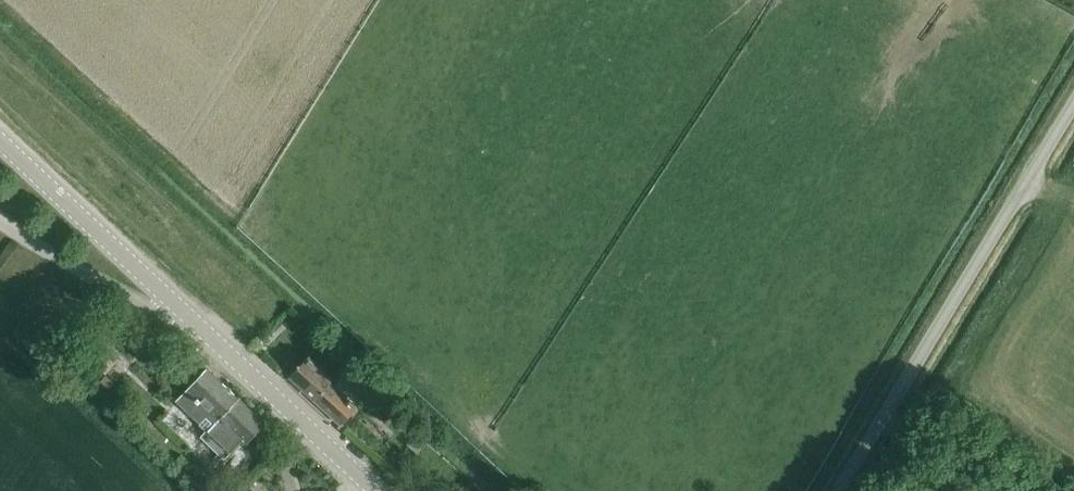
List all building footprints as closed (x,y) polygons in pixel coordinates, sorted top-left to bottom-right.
[(294,371),(289,375),(341,422),(346,417),(356,406),(356,405),(354,403),(365,391),(345,373),(316,346),(304,359),(303,360),(294,371)] [(247,441),(265,423),(207,367),(177,399),(230,450),(243,437),(247,441)]
